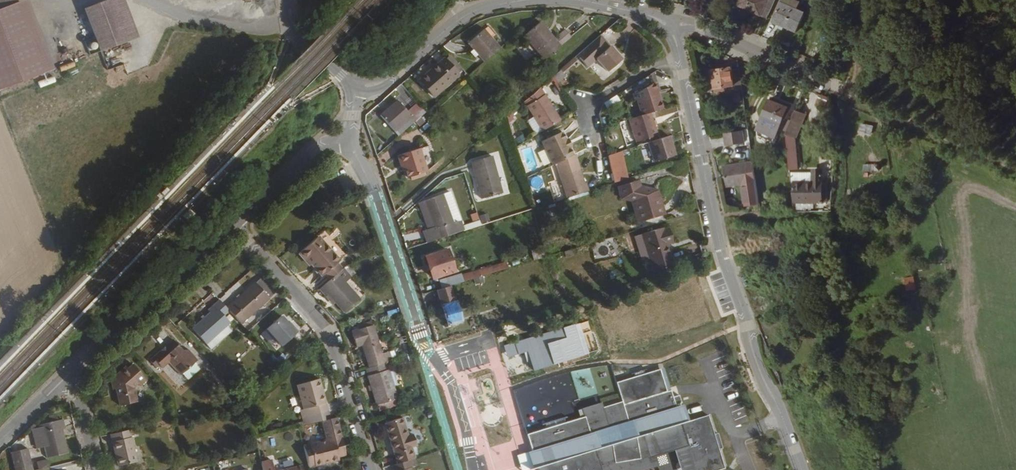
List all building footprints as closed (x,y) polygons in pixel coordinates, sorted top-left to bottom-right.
[(16,7),(13,0),(0,0),(0,13),(16,7)] [(766,18),(773,2),(768,0),(740,0),(737,5),(766,18)] [(119,1),(112,4),(129,46),(136,43),(119,1)] [(804,13),(780,3),(771,23),(795,34),(804,13)] [(16,7),(42,77),(51,74),(25,4),(16,7)] [(112,4),(85,15),(101,57),(129,46),(112,4)] [(0,13),(0,93),(42,77),(16,7),(0,13)] [(540,23),(523,38),(544,62),(560,47),(540,23)] [(566,30),(557,33),(560,43),(570,39),(566,30)] [(467,45),(482,63),(498,49),(483,31),(467,45)] [(621,62),(600,37),(575,58),(585,70),(596,61),(607,75),(621,62)] [(465,70),(453,55),(447,60),(460,75),(465,70)] [(441,65),(440,64),(420,81),(434,97),(460,75),(447,60),(441,65)] [(61,71),(76,67),(74,61),(59,66),(61,71)] [(735,85),(732,67),(713,70),(716,88),(735,85)] [(562,69),(555,76),(559,81),(566,74),(562,69)] [(639,116),(650,113),(663,108),(655,82),(633,95),(639,116)] [(543,131),(560,121),(540,89),(524,102),(543,131)] [(733,103),(741,102),(740,91),(732,93),(733,103)] [(381,116),(401,136),(427,113),(419,103),(410,111),(399,99),(381,116)] [(772,99),(770,101),(788,109),(784,118),(787,119),(792,107),(772,99)] [(788,109),(770,101),(760,125),(764,139),(774,144),(784,118),(788,109)] [(806,115),(796,112),(794,119),(803,123),(806,115)] [(639,116),(629,119),(636,142),(657,135),(650,113),(639,116)] [(671,135),(682,132),(679,118),(667,122),(671,135)] [(792,124),(788,135),(797,138),(803,123),(794,119),(792,124)] [(509,135),(514,146),(524,141),(519,130),(509,135)] [(746,130),(726,133),(728,146),(748,142),(746,130)] [(541,143),(552,165),(555,164),(572,156),(561,133),(541,143)] [(668,136),(647,143),(653,162),(674,155),(668,136)] [(401,165),(404,164),(406,171),(409,179),(428,172),(420,149),(399,156),(401,165)] [(619,150),(603,155),(611,181),(627,176),(619,150)] [(572,156),(555,164),(556,166),(575,160),(574,155),(572,156)] [(503,197),(492,159),(472,165),(482,203),(503,197)] [(556,166),(566,198),(587,191),(585,184),(583,184),(575,160),(556,166)] [(749,210),(761,209),(755,166),(728,170),(731,190),(746,188),(749,210)] [(813,177),(813,179),(813,185),(796,185),(794,185),(794,205),(827,205),(827,187),(823,187),(823,177),(813,177)] [(637,180),(616,186),(620,198),(631,201),(637,202),(640,211),(637,222),(663,214),(658,195),(648,193),(647,188),(638,186),(637,180)] [(423,201),(435,240),(456,233),(443,194),(423,201)] [(435,240),(423,201),(419,202),(427,227),(422,229),(426,243),(435,240)] [(637,202),(631,201),(637,222),(640,211),(637,202)] [(485,212),(476,216),(480,225),(488,221),(485,212)] [(669,242),(665,231),(658,233),(657,230),(638,235),(648,269),(667,263),(662,244),(669,242)] [(256,251),(261,246),(253,237),(247,242),(256,251)] [(324,274),(329,280),(342,269),(336,263),(339,261),(317,237),(299,253),(310,265),(312,264),(322,275),(324,274)] [(450,269),(444,250),(425,257),(431,275),(450,269)] [(441,288),(449,286),(505,269),(502,259),(455,274),(455,272),(438,277),(441,288)] [(350,277),(343,268),(342,269),(329,280),(319,289),(326,296),(328,294),(336,303),(343,310),(359,296),(346,281),(350,277)] [(262,279),(256,284),(269,299),(275,294),(262,279)] [(255,283),(227,308),(229,311),(241,324),(269,299),(256,284),(255,283)] [(441,288),(436,290),(447,325),(460,322),(449,286),(441,288)] [(208,306),(217,299),(213,293),(203,301),(208,306)] [(328,294),(326,296),(333,305),(336,303),(328,294)] [(227,308),(219,300),(208,310),(210,312),(192,328),(207,344),(213,338),(227,326),(231,323),(224,315),(229,311),(227,308)] [(298,330),(292,324),(290,325),(286,321),(281,314),(266,327),(281,345),(298,330)] [(361,345),(369,368),(384,363),(386,362),(391,361),(388,352),(381,354),(371,321),(357,325),(358,329),(351,331),(356,347),(361,345)] [(227,326),(213,338),(218,343),(232,331),(227,326)] [(198,361),(190,351),(183,351),(173,340),(153,358),(154,360),(151,362),(157,369),(160,366),(163,369),(170,363),(182,376),(198,361)] [(397,398),(386,362),(384,363),(369,368),(364,369),(376,405),(397,398)] [(147,381),(134,366),(128,370),(127,368),(117,377),(118,379),(116,381),(117,393),(118,407),(135,405),(134,389),(138,385),(141,387),(147,381)] [(241,375),(235,368),(229,373),(235,380),(241,375)] [(300,409),(304,425),(323,421),(329,419),(319,379),(298,384),(304,409),(300,409)] [(649,454),(650,458),(655,456),(676,449),(689,445),(696,469),(702,469),(725,463),(719,444),(722,443),(717,427),(714,428),(713,425),(709,414),(688,421),(684,407),(678,409),(676,404),(683,402),(680,394),(674,396),(672,389),(652,396),(651,391),(642,394),(643,398),(624,404),(623,401),(604,407),(609,424),(591,429),(587,416),(567,423),(565,417),(547,423),(548,428),(529,435),(531,443),(535,454),(540,452),(541,458),(536,459),(540,469),(602,469),(598,455),(613,451),(617,463),(640,459),(642,458),(638,443),(645,441),(649,454)] [(585,408),(587,416),(591,429),(609,424),(604,407),(602,402),(585,408)] [(338,457),(345,456),(337,418),(329,419),(323,421),(327,441),(303,446),(309,468),(339,461),(338,457)] [(62,420),(39,426),(39,428),(44,446),(47,458),(67,453),(61,431),(65,430),(62,420)] [(409,460),(415,458),(412,447),(415,447),(411,434),(408,435),(404,422),(386,428),(397,464),(409,460)] [(37,448),(44,446),(39,428),(34,430),(33,432),(37,448)] [(137,462),(129,430),(110,435),(117,466),(137,462)] [(642,458),(640,459),(617,463),(613,451),(598,455),(602,469),(644,469),(658,466),(655,456),(650,458),(649,454),(645,441),(638,443),(642,458)] [(676,449),(682,469),(696,469),(689,445),(676,449)] [(28,451),(10,456),(14,469),(33,469),(28,451)] [(38,461),(40,469),(50,468),(49,460),(38,461)] [(392,465),(394,469),(412,469),(409,460),(397,464),(392,465)] [(261,463),(263,469),(274,469),(272,461),(261,463)]
